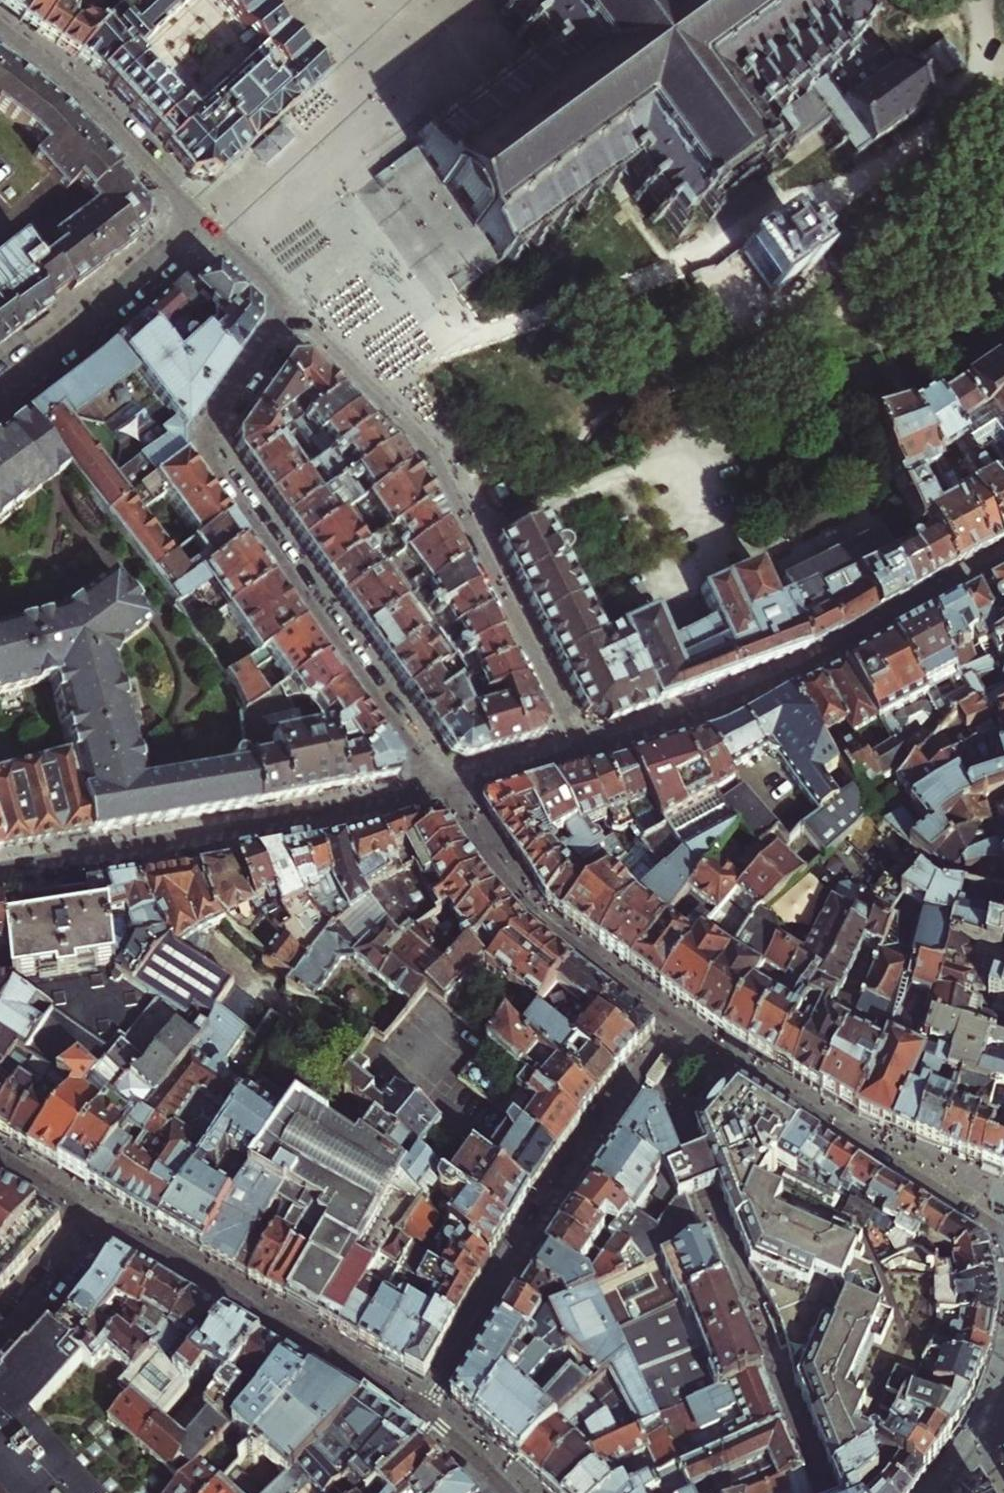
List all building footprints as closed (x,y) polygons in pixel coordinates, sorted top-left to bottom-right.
[(1,5),(4,7),(4,9),(17,17),(34,29),(50,39),(68,51),(77,57),(97,25),(63,0),(0,0),(0,4),(1,5)] [(219,3),(217,5),(263,51),(193,112),(136,53),(190,0),(124,0),(125,2),(120,7),(101,28),(97,25),(77,57),(106,82),(108,85),(159,136),(180,161),(190,174),(217,175),(275,123),(325,79),(308,52),(307,53),(265,8),(273,0),(217,0),(219,3)] [(369,171),(452,288),(464,280),(499,255),(505,264),(511,260),(505,251),(524,238),(530,246),(536,242),(530,234),(549,221),(555,229),(560,225),(555,216),(573,203),(579,212),(585,208),(579,199),(598,186),(604,194),(610,190),(604,182),(623,168),(632,181),(622,189),(626,195),(637,187),(652,209),(641,217),(645,223),(656,216),(672,237),(680,232),(671,220),(690,207),(701,223),(710,217),(706,211),(749,181),(753,187),(762,181),(751,166),(767,155),(775,166),(784,160),(780,155),(822,126),(848,163),(904,124),(905,127),(909,124),(907,121),(916,115),(918,118),(922,115),(920,112),(922,111),(921,109),(923,108),(920,104),(918,105),(897,76),(900,75),(897,71),(895,72),(893,71),(891,72),(875,50),(861,59),(855,51),(858,50),(853,43),(860,37),(866,40),(869,35),(863,32),(863,20),(868,20),(868,14),(863,13),(865,6),(869,10),(875,4),(870,0),(505,0),(507,3),(497,11),(501,17),(504,15),(507,19),(504,21),(509,29),(512,27),(515,31),(512,33),(517,40),(528,32),(541,51),(522,65),(516,56),(510,61),(516,69),(497,82),(491,73),(485,77),(491,87),(472,99),(467,90),(461,95),(466,103),(448,116),(442,108),(436,112),(442,121),(423,134),(417,126),(412,130),(417,138),(369,171)] [(34,140),(68,113),(35,86),(36,85),(11,66),(8,63),(6,64),(0,59),(0,112),(34,140)] [(304,100),(315,113),(329,102),(318,88),(304,100)] [(63,189),(110,154),(97,140),(95,141),(89,135),(68,113),(34,140),(41,148),(33,157),(49,174),(63,189)] [(116,170),(121,166),(110,154),(63,189),(66,192),(76,183),(95,205),(51,239),(57,249),(40,263),(39,264),(40,265),(28,274),(47,305),(67,289),(70,293),(84,282),(130,246),(136,242),(133,238),(144,226),(147,209),(140,201),(121,176),(116,170)] [(775,233),(770,236),(773,240),(749,256),(747,252),(742,255),(745,259),(743,261),(745,265),(747,263),(762,284),(760,286),(763,290),(765,289),(767,292),(772,289),(770,286),(794,270),(795,273),(800,269),(799,266),(801,265),(797,260),(795,261),(793,258),(795,253),(795,251),(794,248),(792,246),(790,246),(788,245),(784,245),(781,240),(783,239),(780,235),(778,236),(775,233)] [(21,239),(0,255),(0,347),(39,318),(50,310),(47,305),(28,274),(40,265),(39,264),(21,239)] [(229,280),(214,265),(191,286),(200,295),(215,310),(222,317),(242,293),(229,280)] [(175,285),(166,293),(183,312),(200,295),(191,286),(182,278),(175,285)] [(128,329),(110,346),(180,433),(211,391),(224,372),(230,364),(201,332),(183,312),(166,293),(152,306),(128,329)] [(258,325),(256,308),(242,293),(222,317),(246,341),(255,329),(258,325)] [(183,312),(201,332),(230,364),(240,349),(246,341),(222,317),(215,310),(200,295),(183,312)] [(999,300),(983,319),(988,325),(976,339),(1003,377),(1003,304),(999,300)] [(964,324),(954,331),(932,342),(978,410),(986,404),(1003,426),(1003,377),(976,339),(964,324)] [(905,357),(926,391),(947,378),(952,386),(931,400),(949,428),(964,419),(975,437),(960,446),(967,458),(982,451),(995,472),(1003,465),(1003,426),(986,404),(978,410),(932,342),(905,357)] [(95,359),(25,415),(68,469),(103,516),(175,455),(181,456),(181,445),(180,433),(110,346),(95,359)] [(340,392),(306,358),(288,360),(287,362),(281,370),(306,396),(297,403),(310,416),(340,392)] [(306,396),(281,370),(273,383),(264,396),(289,433),(294,429),(310,416),(297,403),(306,396)] [(330,451),(370,423),(356,409),(340,392),(310,416),(294,429),(301,439),(312,431),(318,439),(321,437),(324,441),(315,448),(322,457),(330,451)] [(899,410),(929,465),(935,477),(945,471),(935,454),(951,445),(959,458),(958,464),(965,475),(974,482),(960,490),(992,545),(1003,539),(1003,518),(967,458),(960,446),(949,428),(931,400),(927,393),(899,410)] [(248,419),(237,436),(237,449),(248,464),(280,440),(289,433),(264,396),(248,419)] [(879,404),(857,417),(902,508),(915,523),(944,571),(963,561),(977,553),(948,500),(935,507),(929,494),(923,494),(918,497),(910,482),(901,487),(898,482),(929,465),(899,410),(898,407),(883,411),(879,404)] [(68,469),(25,415),(0,434),(0,520),(68,469)] [(355,470),(392,444),(382,434),(370,423),(330,451),(337,461),(344,455),(355,470)] [(280,440),(248,464),(262,484),(269,495),(322,457),(315,448),(310,451),(295,461),(292,457),(280,440)] [(366,497),(408,468),(400,456),(394,447),(392,444),(355,470),(347,475),(345,477),(353,487),(358,484),(366,497)] [(322,457),(269,495),(279,510),(285,518),(330,487),(328,484),(326,483),(318,488),(317,493),(309,481),(320,473),(323,477),(340,465),(337,461),(330,451),(322,457)] [(1003,518),(1003,465),(995,472),(982,451),(967,458),(1003,518)] [(103,516),(148,572),(169,557),(141,517),(166,499),(195,539),(226,518),(206,489),(181,456),(175,455),(103,516)] [(340,465),(323,477),(328,484),(330,487),(345,477),(347,475),(340,465)] [(391,527),(429,500),(420,487),(408,468),(366,497),(363,499),(352,507),(374,539),(383,532),(391,527)] [(948,500),(977,553),(984,549),(992,545),(960,490),(948,470),(945,471),(935,477),(948,500)] [(330,487),(285,518),(296,534),(302,542),(352,507),(363,499),(353,487),(345,477),(330,487)] [(390,562),(442,524),(435,511),(429,500),(391,527),(401,541),(393,547),(383,532),(374,539),(390,562)] [(352,507),(302,542),(314,560),(324,574),(374,539),(352,507)] [(913,532),(900,547),(920,584),(934,576),(944,571),(915,523),(902,508),(913,532)] [(554,541),(542,515),(495,537),(519,585),(542,629),(585,714),(591,710),(607,717),(608,721),(653,705),(616,626),(600,633),(562,555),(565,550),(565,544),(558,541),(554,541)] [(148,572),(165,594),(243,542),(237,533),(226,518),(195,539),(169,557),(148,572)] [(413,594),(460,561),(454,549),(442,524),(390,562),(404,581),(410,589),(413,594)] [(824,557),(777,580),(784,595),(791,615),(815,604),(809,593),(844,576),(876,561),(887,555),(875,532),(847,547),(844,540),(821,551),(824,557)] [(374,539),(324,574),(335,589),(341,599),(390,562),(374,539)] [(165,594),(192,629),(206,620),(269,579),(265,573),(248,550),(243,542),(165,594)] [(887,555),(876,561),(878,565),(880,564),(898,596),(911,589),(920,584),(900,547),(887,555)] [(425,615),(473,585),(466,573),(460,561),(413,594),(411,595),(425,615)] [(876,561),(844,576),(870,611),(886,602),(898,596),(880,564),(878,565),(876,561)] [(390,562),(341,599),(345,605),(360,625),(362,629),(402,601),(387,580),(392,577),(396,583),(402,583),(404,581),(390,562)] [(771,601),(754,564),(721,578),(751,642),(722,654),(730,676),(749,669),(795,651),(801,649),(791,615),(784,595),(771,601)] [(135,785),(111,664),(117,650),(150,626),(112,576),(62,613),(0,629),(0,699),(48,687),(64,756),(88,833),(131,826),(195,816),(251,807),(245,767),(235,769),(135,785)] [(844,576),(809,593),(815,604),(831,633),(832,636),(841,630),(859,618),(870,611),(844,576)] [(665,644),(650,611),(616,626),(653,705),(704,685),(730,676),(722,654),(751,642),(721,578),(698,589),(713,622),(665,644)] [(227,615),(255,655),(300,623),(286,603),(269,579),(206,620),(210,626),(227,615)] [(410,589),(404,581),(402,583),(396,583),(406,596),(406,593),(408,591),(410,589)] [(962,606),(972,627),(1003,612),(1003,583),(962,606)] [(450,630),(484,609),(480,599),(473,585),(425,615),(431,623),(442,616),(446,623),(450,630)] [(402,601),(362,629),(374,647),(384,660),(433,627),(431,623),(425,615),(411,595),(407,598),(402,601)] [(815,604),(791,615),(801,649),(818,640),(831,633),(815,604)] [(949,613),(934,621),(946,650),(951,664),(983,650),(972,627),(962,606),(949,613)] [(455,659),(496,632),(491,621),(484,609),(450,630),(440,636),(455,659)] [(1003,640),(1003,612),(972,627),(983,650),(1003,640)] [(946,650),(934,621),(928,625),(904,638),(895,643),(925,699),(956,682),(951,664),(946,650)] [(223,677),(245,710),(265,696),(251,676),(271,661),(283,678),(278,681),(281,686),(287,682),(324,657),(312,640),(300,623),(255,655),(223,677)] [(450,630),(446,623),(435,630),(440,636),(450,630)] [(433,627),(384,660),(396,678),(405,691),(430,674),(436,671),(455,659),(440,636),(435,630),(433,627)] [(469,679),(509,657),(503,646),(496,632),(455,659),(469,679)] [(1003,667),(1003,640),(983,650),(951,664),(956,682),(958,685),(1003,667)] [(925,699),(895,643),(873,656),(847,671),(878,722),(893,747),(899,756),(918,744),(926,756),(939,736),(943,731),(934,716),(925,699)] [(287,682),(300,700),(307,702),(340,680),(333,670),(324,657),(287,682)] [(500,689),(520,679),(516,671),(509,657),(469,679),(468,680),(470,684),(473,685),(476,683),(478,686),(467,692),(462,683),(455,687),(466,704),(476,700),(500,689)] [(455,659),(436,671),(437,674),(442,674),(445,673),(451,682),(455,687),(462,683),(468,680),(469,679),(455,659)] [(961,692),(971,687),(974,693),(1003,682),(1003,667),(958,685),(959,689),(961,692)] [(878,722),(847,671),(834,677),(821,684),(851,739),(878,722)] [(430,674),(405,691),(418,710),(431,729),(462,710),(467,707),(466,704),(455,687),(443,694),(440,688),(430,674)] [(509,715),(534,706),(527,693),(520,679),(500,689),(504,703),(509,715)] [(320,728),(321,729),(358,706),(350,694),(340,680),(307,702),(309,703),(314,708),(320,728)] [(443,694),(455,687),(451,682),(440,688),(443,694)] [(955,691),(959,689),(958,685),(956,682),(925,699),(934,716),(960,701),(955,691)] [(971,710),(978,708),(1001,700),(1003,699),(1003,682),(974,693),(971,687),(961,692),(971,710)] [(851,739),(821,684),(809,690),(796,697),(832,761),(855,747),(851,739)] [(961,692),(959,689),(955,691),(960,701),(934,716),(943,731),(957,720),(971,710),(961,692)] [(245,767),(251,807),(280,801),(325,792),(339,789),(326,746),(321,729),(320,728),(295,734),(288,700),(284,695),(280,699),(274,691),(265,696),(245,710),(239,714),(243,757),(237,758),(236,758),(234,760),(233,762),(233,764),(233,766),(233,768),(235,769),(245,767)] [(752,720),(728,732),(716,736),(710,738),(731,775),(738,772),(763,759),(765,762),(768,765),(773,766),(778,767),(783,765),(820,818),(801,834),(826,862),(870,816),(872,814),(862,802),(854,791),(839,803),(824,782),(839,770),(832,761),(796,697),(752,720)] [(462,710),(482,754),(496,750),(518,744),(509,715),(504,703),(482,713),(476,700),(466,704),(467,707),(462,710)] [(978,708),(987,723),(998,718),(1003,717),(1003,704),(1003,705),(1001,700),(978,708)] [(321,729),(326,746),(352,739),(358,749),(380,737),(367,718),(358,706),(321,729)] [(539,738),(544,726),(539,716),(534,706),(509,715),(518,744),(528,741),(539,738)] [(957,720),(966,733),(987,723),(978,708),(971,710),(957,720)] [(462,710),(431,729),(441,743),(448,754),(463,759),(482,754),(462,710)] [(1003,737),(1003,717),(998,718),(987,723),(966,733),(957,720),(943,731),(939,736),(955,760),(963,755),(998,739),(1003,737)] [(368,783),(393,778),(399,763),(390,750),(380,737),(358,749),(355,751),(368,783)] [(998,739),(963,755),(955,760),(925,779),(916,768),(896,788),(912,809),(971,773),(1003,762),(1003,737),(998,739)] [(731,775),(710,738),(701,742),(689,746),(721,806),(744,793),(736,784),(731,775)] [(326,746),(339,789),(354,786),(368,783),(355,751),(358,749),(352,739),(326,746)] [(893,747),(866,764),(881,788),(887,798),(896,788),(916,768),(926,756),(918,744),(899,756),(893,747)] [(721,806),(689,746),(662,755),(634,764),(652,802),(657,812),(664,828),(684,855),(703,876),(720,857),(734,840),(741,833),(721,806)] [(64,756),(0,773),(0,848),(27,844),(83,834),(88,833),(64,756)] [(839,770),(854,791),(862,802),(881,788),(866,764),(861,757),(839,770)] [(908,848),(937,828),(972,807),(1003,798),(1003,762),(971,773),(912,809),(900,816),(883,827),(908,848)] [(652,802),(634,764),(626,766),(610,770),(611,771),(630,813),(652,802)] [(611,771),(610,770),(600,772),(588,774),(608,820),(613,832),(636,826),(634,823),(630,813),(611,771)] [(608,820),(588,774),(574,779),(555,784),(591,848),(599,844),(600,843),(590,829),(608,820)] [(591,848),(555,784),(541,788),(524,793),(534,810),(542,826),(548,839),(550,843),(558,851),(571,862),(577,869),(596,857),(602,852),(599,844),(591,848)] [(505,798),(487,803),(485,813),(494,826),(534,810),(524,793),(505,798)] [(760,853),(780,836),(744,793),(721,806),(741,833),(760,853)] [(883,827),(900,816),(887,798),(872,814),(870,816),(883,827)] [(982,832),(992,828),(1003,824),(1003,798),(972,807),(937,828),(948,855),(982,832)] [(500,834),(505,843),(542,826),(534,810),(494,826),(500,834)] [(664,828),(657,812),(634,823),(636,826),(643,842),(664,828)] [(445,822),(440,814),(429,817),(401,827),(411,848),(450,830),(445,822)] [(949,881),(953,877),(958,873),(963,869),(990,856),(996,854),(1003,852),(1003,824),(992,828),(982,832),(948,855),(935,865),(949,881)] [(510,850),(515,856),(548,839),(542,826),(505,843),(510,850)] [(391,830),(384,833),(379,835),(369,838),(362,840),(359,840),(348,842),(361,885),(370,905),(389,929),(390,932),(403,946),(390,958),(426,994),(445,973),(431,948),(423,934),(446,921),(441,909),(437,903),(432,892),(428,884),(420,869),(411,848),(401,827),(391,830)] [(606,873),(564,919),(581,931),(630,967),(703,876),(684,855),(664,828),(643,842),(641,843),(662,865),(635,895),(606,873)] [(908,848),(931,867),(935,865),(948,855),(937,828),(908,848)] [(411,848),(420,869),(459,843),(455,836),(450,830),(411,848)] [(703,876),(630,967),(644,978),(670,997),(695,1016),(745,937),(760,916),(762,913),(814,865),(817,863),(822,865),(826,862),(801,834),(794,841),(788,846),(780,836),(760,853),(741,833),(734,840),(750,857),(738,869),(741,872),(733,880),(718,867),(724,861),(720,857),(703,876)] [(599,844),(602,852),(596,857),(577,869),(580,871),(547,903),(556,912),(564,919),(606,873),(623,855),(612,836),(600,843),(599,844)] [(521,865),(525,871),(558,851),(550,843),(548,839),(515,856),(521,865)] [(361,885),(348,842),(336,845),(324,847),(335,886),(352,919),(370,905),(361,885)] [(420,869),(428,884),(469,856),(464,850),(459,843),(420,869)] [(335,886),(324,847),(314,849),(306,851),(319,890),(325,900),(331,909),(343,927),(352,919),(335,886)] [(319,890),(306,851),(295,853),(285,855),(308,905),(334,936),(343,927),(331,909),(324,914),(319,907),(322,902),(325,900),(319,890)] [(530,878),(535,885),(571,862),(558,851),(525,871),(530,878)] [(1003,869),(1003,868),(1000,869),(996,854),(990,856),(963,869),(958,873),(1003,869)] [(308,905),(285,855),(274,857),(261,859),(286,919),(296,932),(283,940),(285,942),(307,967),(322,951),(334,936),(308,905)] [(428,884),(432,892),(442,887),(450,900),(481,874),(474,864),(469,856),(428,884)] [(286,919),(261,859),(251,861),(239,864),(255,903),(261,912),(266,919),(281,938),(283,940),(296,932),(286,919)] [(542,896),(547,903),(580,871),(577,869),(571,862),(535,885),(542,896)] [(255,903),(239,864),(223,867),(203,871),(221,918),(228,925),(232,929),(261,912),(255,903)] [(958,873),(953,877),(1003,885),(1003,869),(958,873)] [(221,918),(203,871),(174,875),(140,881),(163,932),(172,944),(178,953),(198,937),(228,925),(221,918)] [(445,905),(441,909),(446,921),(423,934),(431,948),(456,929),(460,927),(497,893),(488,883),(481,874),(450,900),(445,905)] [(976,893),(941,889),(941,888),(924,875),(902,899),(926,918),(924,922),(956,928),(951,945),(980,953),(994,957),(1001,959),(1003,946),(1003,899),(976,893)] [(1003,899),(1003,885),(953,877),(949,881),(941,888),(941,889),(976,893),(1003,899)] [(163,932),(140,881),(120,884),(112,885),(115,903),(112,903),(113,930),(114,936),(101,961),(133,985),(172,944),(163,932)] [(115,903),(112,885),(84,889),(44,896),(6,901),(14,939),(14,952),(16,985),(17,993),(40,1007),(56,1017),(101,1045),(116,1053),(119,1047),(121,1049),(157,1002),(133,985),(101,961),(114,936),(113,930),(112,903),(115,903)] [(745,937),(695,1016),(701,1020),(713,1028),(719,1033),(723,1036),(773,948),(796,962),(820,978),(854,918),(883,932),(892,915),(895,908),(885,903),(881,911),(860,901),(859,895),(847,888),(837,889),(800,955),(780,943),(777,933),(776,927),(760,916),(745,937)] [(476,947),(514,915),(506,904),(497,893),(460,927),(476,947)] [(6,901),(0,902),(0,955),(14,952),(14,939),(6,901)] [(292,986),(290,989),(313,1003),(338,972),(349,970),(412,1010),(426,994),(390,958),(403,946),(390,932),(389,929),(370,905),(352,919),(343,927),(334,936),(322,951),(307,967),(292,986)] [(266,919),(261,912),(232,929),(249,945),(266,919)] [(490,968),(527,930),(521,923),(514,915),(476,947),(472,950),(490,968)] [(915,961),(924,922),(892,915),(883,932),(892,937),(885,950),(882,956),(912,969),(892,1010),(895,1011),(899,1014),(915,984),(912,984),(919,963),(915,961)] [(883,932),(854,918),(820,978),(808,1001),(823,1010),(791,1076),(809,1087),(820,1093),(859,1009),(857,1007),(862,997),(869,983),(860,980),(855,990),(851,991),(845,1002),(838,998),(867,942),(885,950),(892,937),(883,932)] [(956,928),(924,922),(915,961),(919,963),(943,971),(951,945),(956,928)] [(445,973),(462,958),(449,942),(457,935),(459,932),(456,929),(431,948),(445,973)] [(483,975),(520,1010),(500,1025),(518,1039),(536,1012),(558,986),(575,967),(569,963),(549,947),(527,930),(490,968),(483,975)] [(267,963),(264,966),(292,986),(307,967),(285,942),(283,940),(281,938),(263,959),(267,963)] [(74,1093),(31,1152),(52,1165),(60,1170),(99,1120),(127,1086),(146,1075),(178,1032),(188,1017),(208,1032),(218,1016),(234,991),(179,954),(178,953),(172,944),(133,985),(157,1002),(176,1015),(138,1061),(121,1049),(119,1047),(116,1053),(105,1068),(98,1080),(78,1065),(62,1085),(74,1093)] [(943,971),(968,980),(973,958),(978,959),(980,953),(951,945),(943,971)] [(773,948),(723,1036),(738,1045),(747,1050),(774,1002),(760,992),(771,973),(785,982),(796,962),(773,948)] [(426,994),(445,1009),(483,975),(490,968),(472,950),(462,958),(445,973),(426,994)] [(987,986),(994,957),(980,953),(978,959),(973,958),(968,980),(987,986)] [(912,969),(882,956),(869,983),(862,997),(892,1010),(912,969)] [(1003,991),(1003,960),(1001,959),(994,957),(987,986),(994,988),(1003,991)] [(774,1002),(747,1050),(764,1059),(773,1065),(808,1001),(820,978),(796,962),(785,982),(774,1002)] [(943,971),(919,963),(912,984),(915,984),(899,1014),(884,1049),(853,1113),(880,1125),(892,1131),(920,1067),(926,1068),(936,1072),(940,1058),(935,1056),(938,1048),(924,1043),(934,1022),(949,1026),(958,1002),(937,995),(943,971)] [(599,1018),(614,998),(597,985),(575,967),(558,986),(594,1015),(599,1018)] [(958,1002),(999,1015),(1001,1007),(989,1003),(994,988),(987,986),(968,980),(943,971),(937,995),(958,1002)] [(774,1002),(785,982),(771,973),(760,992),(774,1002)] [(16,985),(0,985),(0,1016),(2,1017),(17,993),(16,985)] [(1003,1043),(1003,991),(994,988),(989,1003),(1001,1007),(999,1015),(992,1039),(1003,1043)] [(17,993),(2,1017),(0,1020),(0,1082),(15,1060),(19,1053),(28,1060),(42,1038),(46,1032),(30,1022),(40,1007),(17,993)] [(884,1049),(899,1014),(895,1011),(892,1010),(862,997),(857,1007),(859,1009),(820,1093),(833,1101),(848,1110),(853,1113),(884,1049)] [(639,1050),(655,1030),(648,1025),(614,998),(599,1018),(636,1048),(639,1050)] [(808,1001),(773,1065),(784,1071),(791,1076),(823,1010),(808,1001)] [(157,1002),(121,1049),(138,1061),(176,1015),(157,1002)] [(958,1002),(949,1026),(992,1039),(999,1015),(958,1002)] [(594,1015),(573,1042),(536,1012),(518,1039),(560,1072),(579,1047),(615,1075),(627,1060),(636,1048),(599,1018),(594,1015)] [(157,1127),(108,1197),(123,1206),(139,1215),(161,1228),(248,1099),(257,1085),(245,1077),(238,1090),(230,1085),(231,1081),(231,1078),(229,1075),(227,1073),(224,1072),(220,1072),(217,1074),(246,1034),(218,1016),(208,1032),(210,1034),(200,1048),(146,1120),(157,1127)] [(92,1059),(101,1045),(56,1017),(46,1032),(42,1038),(78,1065),(98,1080),(105,1068),(92,1059)] [(188,1017),(178,1032),(200,1048),(210,1034),(208,1032),(188,1017)] [(1003,1093),(1003,1043),(992,1039),(949,1026),(934,1022),(924,1043),(938,1048),(935,1056),(940,1058),(936,1072),(941,1075),(945,1076),(961,1081),(994,1090),(1003,1093)] [(500,1025),(498,1024),(481,1048),(526,1082),(500,1113),(513,1122),(538,1091),(579,1124),(590,1108),(597,1099),(560,1072),(518,1039),(500,1025)] [(99,1120),(60,1170),(77,1179),(90,1187),(135,1127),(139,1129),(146,1120),(200,1048),(178,1032),(146,1075),(127,1086),(99,1120)] [(62,1085),(78,1065),(42,1038),(28,1060),(36,1065),(62,1085)] [(560,1072),(597,1099),(609,1083),(615,1075),(579,1047),(560,1072)] [(369,1067),(360,1059),(348,1077),(344,1074),(335,1086),(339,1089),(351,1098),(389,1129),(400,1138),(416,1153),(439,1124),(398,1090),(383,1109),(377,1103),(372,1099),(376,1093),(361,1079),(369,1067)] [(0,1082),(0,1116),(31,1072),(15,1060),(0,1082)] [(0,1116),(0,1135),(24,1149),(31,1152),(74,1093),(62,1085),(36,1065),(31,1072),(0,1116)] [(903,1136),(913,1141),(930,1091),(918,1086),(926,1068),(920,1067),(892,1131),(903,1136)] [(927,1146),(940,1150),(959,1089),(956,1089),(954,1090),(952,1091),(950,1094),(940,1091),(945,1076),(941,1075),(936,1072),(926,1068),(918,1086),(930,1091),(913,1141),(927,1146)] [(954,1156),(966,1160),(981,1110),(989,1112),(994,1090),(961,1081),(959,1089),(940,1150),(954,1156)] [(752,1098),(739,1089),(697,1135),(729,1215),(755,1279),(762,1290),(760,1292),(782,1348),(787,1360),(789,1359),(794,1379),(834,1477),(881,1446),(891,1430),(909,1401),(965,1419),(967,1415),(969,1411),(915,1390),(926,1365),(935,1347),(935,1326),(995,1327),(998,1311),(1000,1304),(997,1292),(995,1282),(960,1292),(956,1272),(942,1276),(919,1257),(880,1272),(860,1229),(846,1223),(852,1207),(838,1199),(818,1189),(797,1178),(778,1169),(802,1130),(781,1116),(752,1098)] [(1003,1116),(1003,1093),(994,1090),(989,1112),(995,1113),(1003,1116)] [(513,1122),(557,1156),(570,1137),(579,1124),(538,1091),(513,1122)] [(371,1154),(389,1129),(351,1098),(331,1127),(371,1154)] [(248,1099),(161,1228),(184,1242),(205,1254),(255,1175),(299,1106),(290,1100),(278,1118),(248,1099)] [(333,1223),(288,1302),(297,1307),(316,1319),(323,1323),(403,1185),(410,1173),(389,1154),(400,1138),(389,1129),(371,1154),(331,1127),(299,1106),(255,1175),(285,1193),(288,1189),(318,1207),(328,1213),(325,1218),(333,1223)] [(975,1164),(980,1166),(986,1146),(992,1127),(995,1113),(989,1112),(981,1110),(966,1160),(975,1164)] [(630,1132),(622,1143),(656,1169),(677,1159),(667,1134),(659,1114),(655,1113),(644,1111),(630,1132)] [(1003,1130),(1003,1116),(995,1113),(992,1127),(1003,1130)] [(135,1127),(90,1187),(100,1193),(108,1197),(157,1127),(146,1120),(139,1129),(135,1127)] [(494,1149),(540,1182),(550,1167),(557,1156),(513,1122),(494,1149)] [(992,1127),(986,1146),(1003,1152),(1003,1130),(992,1127)] [(797,1178),(821,1142),(810,1135),(802,1130),(778,1169),(797,1178)] [(400,1138),(389,1154),(410,1173),(403,1185),(422,1204),(428,1197),(422,1193),(430,1180),(450,1194),(437,1216),(492,1262),(497,1254),(502,1245),(511,1230),(448,1184),(449,1183),(416,1153),(400,1138)] [(818,1189),(841,1155),(832,1149),(821,1142),(797,1178),(818,1189)] [(677,1262),(710,1242),(702,1223),(693,1200),(680,1206),(669,1181),(656,1169),(622,1143),(595,1180),(574,1211),(605,1235),(616,1243),(631,1255),(630,1257),(647,1275),(677,1262)] [(1001,1173),(1003,1163),(1003,1152),(986,1146),(980,1166),(993,1170),(1001,1173)] [(448,1184),(511,1230),(524,1207),(532,1193),(540,1182),(494,1149),(486,1160),(474,1151),(449,1183),(448,1184)] [(838,1199),(860,1167),(851,1161),(841,1155),(818,1189),(838,1199)] [(669,1181),(680,1206),(693,1200),(692,1196),(677,1159),(656,1169),(669,1181)] [(865,1212),(885,1183),(875,1176),(860,1167),(838,1199),(852,1207),(865,1212)] [(255,1175),(205,1254),(219,1262),(237,1272),(277,1206),(285,1193),(255,1175)] [(891,1229),(911,1199),(900,1192),(885,1183),(865,1212),(891,1229)] [(403,1185),(323,1323),(335,1329),(340,1332),(380,1267),(385,1258),(399,1237),(402,1239),(424,1206),(422,1204),(403,1185)] [(288,1220),(251,1281),(264,1288),(271,1292),(318,1207),(288,1189),(285,1193),(277,1206),(286,1212),(288,1220)] [(23,1260),(56,1222),(42,1214),(13,1198),(2,1192),(0,1195),(0,1287),(23,1260)] [(918,1234),(932,1212),(923,1207),(911,1199),(891,1229),(865,1212),(852,1207),(846,1223),(860,1229),(880,1272),(919,1257),(915,1253),(924,1238),(918,1234)] [(277,1206),(237,1272),(245,1277),(251,1281),(288,1220),(286,1212),(277,1206)] [(446,1250),(482,1280),(487,1272),(492,1262),(437,1216),(424,1206),(402,1239),(415,1248),(421,1252),(432,1239),(446,1250)] [(318,1207),(271,1292),(282,1299),(288,1302),(333,1223),(325,1218),(328,1213),(318,1207)] [(561,1229),(592,1253),(605,1235),(574,1211),(568,1220),(561,1229)] [(939,1247),(954,1226),(944,1220),(932,1212),(918,1234),(924,1238),(939,1247)] [(954,1261),(981,1244),(967,1235),(954,1226),(939,1247),(954,1261)] [(555,1240),(548,1251),(592,1283),(601,1295),(625,1284),(620,1270),(618,1273),(603,1262),(592,1253),(561,1229),(555,1240)] [(380,1267),(340,1332),(352,1340),(359,1344),(415,1248),(402,1239),(399,1237),(385,1258),(398,1266),(394,1269),(391,1273),(380,1267)] [(956,1272),(990,1257),(985,1249),(981,1244),(954,1261),(939,1247),(924,1238),(915,1253),(919,1257),(942,1276),(956,1272)] [(603,1262),(618,1273),(620,1270),(630,1257),(631,1255),(616,1243),(603,1262)] [(415,1248),(359,1344),(371,1350),(380,1356),(433,1260),(421,1252),(415,1248)] [(438,1313),(456,1325),(463,1313),(477,1288),(482,1280),(446,1250),(439,1264),(433,1260),(380,1356),(397,1365),(406,1371),(438,1313)] [(526,1285),(515,1301),(550,1317),(601,1295),(592,1283),(548,1251),(539,1264),(526,1285)] [(82,1342),(137,1271),(128,1265),(114,1256),(88,1294),(80,1303),(54,1332),(74,1352),(82,1342)] [(620,1270),(625,1284),(647,1275),(630,1257),(620,1270)] [(956,1272),(960,1292),(995,1282),(993,1274),(990,1257),(956,1272)] [(556,1362),(590,1399),(630,1363),(621,1341),(670,1316),(728,1287),(722,1272),(686,1286),(683,1277),(677,1262),(647,1275),(625,1284),(601,1295),(550,1317),(574,1347),(570,1348),(572,1357),(556,1362)] [(135,1316),(157,1282),(148,1277),(137,1271),(82,1342),(102,1358),(118,1338),(128,1344),(144,1323),(135,1316)] [(158,1351),(190,1302),(171,1291),(157,1282),(135,1316),(144,1323),(128,1344),(118,1338),(102,1358),(82,1342),(74,1352),(72,1354),(93,1372),(95,1377),(114,1395),(122,1387),(158,1351)] [(735,1303),(728,1287),(670,1316),(687,1356),(698,1381),(705,1378),(706,1381),(711,1378),(717,1392),(763,1374),(755,1353),(735,1303)] [(508,1312),(501,1325),(540,1351),(556,1362),(572,1357),(570,1348),(574,1347),(550,1317),(515,1301),(508,1312)] [(204,1358),(225,1323),(216,1317),(194,1304),(190,1302),(158,1351),(122,1387),(135,1400),(122,1414),(114,1425),(140,1449),(161,1425),(175,1408),(191,1389),(180,1379),(199,1354),(204,1358)] [(416,1377),(424,1382),(441,1353),(456,1325),(438,1313),(406,1371),(416,1377)] [(687,1356),(670,1316),(621,1341),(630,1363),(637,1378),(687,1356)] [(232,1384),(260,1344),(242,1333),(225,1323),(204,1358),(199,1354),(180,1379),(191,1389),(206,1372),(212,1377),(197,1408),(212,1422),(188,1448),(161,1425),(140,1449),(170,1477),(181,1465),(192,1474),(227,1436),(215,1425),(242,1394),(232,1384)] [(484,1351),(453,1403),(465,1414),(476,1424),(540,1351),(501,1325),(484,1351)] [(948,1348),(991,1350),(994,1335),(995,1327),(935,1326),(935,1347),(941,1348),(941,1343),(949,1343),(948,1348)] [(180,1487),(170,1477),(140,1449),(114,1425),(122,1414),(135,1400),(122,1387),(114,1395),(95,1377),(93,1372),(72,1354),(74,1352),(54,1332),(49,1328),(37,1341),(4,1378),(0,1383),(0,1492),(175,1492),(180,1487)] [(215,1425),(227,1436),(259,1399),(287,1360),(276,1353),(260,1344),(232,1384),(242,1394),(215,1425)] [(926,1365),(982,1374),(986,1364),(991,1350),(948,1348),(941,1348),(935,1347),(926,1365)] [(512,1455),(520,1463),(590,1399),(556,1362),(540,1351),(476,1424),(483,1430),(498,1443),(512,1455)] [(698,1381),(687,1356),(637,1378),(645,1396),(655,1417),(717,1392),(711,1378),(706,1381),(705,1378),(698,1381)] [(175,1492),(212,1492),(221,1482),(237,1464),(281,1414),(312,1375),(301,1368),(287,1360),(259,1399),(227,1436),(192,1474),(180,1487),(175,1492)] [(533,1475),(542,1481),(580,1442),(645,1396),(637,1378),(630,1363),(590,1399),(520,1463),(533,1475)] [(915,1390),(969,1411),(977,1386),(982,1374),(926,1365),(915,1390)] [(774,1402),(763,1374),(717,1392),(655,1417),(658,1426),(678,1470),(785,1427),(774,1402)] [(361,1405),(339,1391),(312,1375),(281,1414),(237,1464),(267,1492),(277,1492),(361,1405)] [(599,1468),(594,1461),(658,1426),(655,1417),(645,1396),(580,1442),(542,1481),(554,1492),(570,1492),(599,1468)] [(927,1425),(950,1440),(962,1424),(965,1419),(909,1401),(891,1430),(914,1446),(919,1438),(910,1432),(918,1419),(927,1425)] [(420,1448),(406,1438),(374,1414),(361,1405),(277,1492),(374,1492),(420,1448)] [(913,1448),(937,1459),(945,1447),(950,1440),(927,1425),(919,1438),(914,1446),(913,1448)] [(614,1489),(621,1485),(627,1492),(631,1492),(678,1470),(658,1426),(594,1461),(599,1468),(570,1492),(611,1492),(614,1489)] [(785,1427),(678,1470),(689,1492),(763,1492),(803,1475),(794,1451),(785,1427)] [(901,1461),(923,1478),(933,1464),(937,1459),(913,1448),(914,1446),(891,1430),(881,1446),(901,1461)] [(878,1490),(890,1475),(901,1461),(881,1446),(834,1477),(840,1492),(876,1492),(878,1490)] [(444,1471),(432,1460),(420,1448),(374,1492),(420,1492),(444,1471)] [(890,1475),(913,1492),(919,1484),(923,1478),(901,1461),(890,1475)] [(678,1470),(631,1492),(689,1492),(678,1470)] [(420,1492),(453,1492),(460,1486),(452,1479),(444,1471),(420,1492)] [(803,1475),(763,1492),(811,1492),(803,1475)] [(883,1492),(912,1492),(913,1492),(890,1475),(878,1490),(883,1492)] [(221,1482),(212,1492),(232,1492),(221,1482)]
